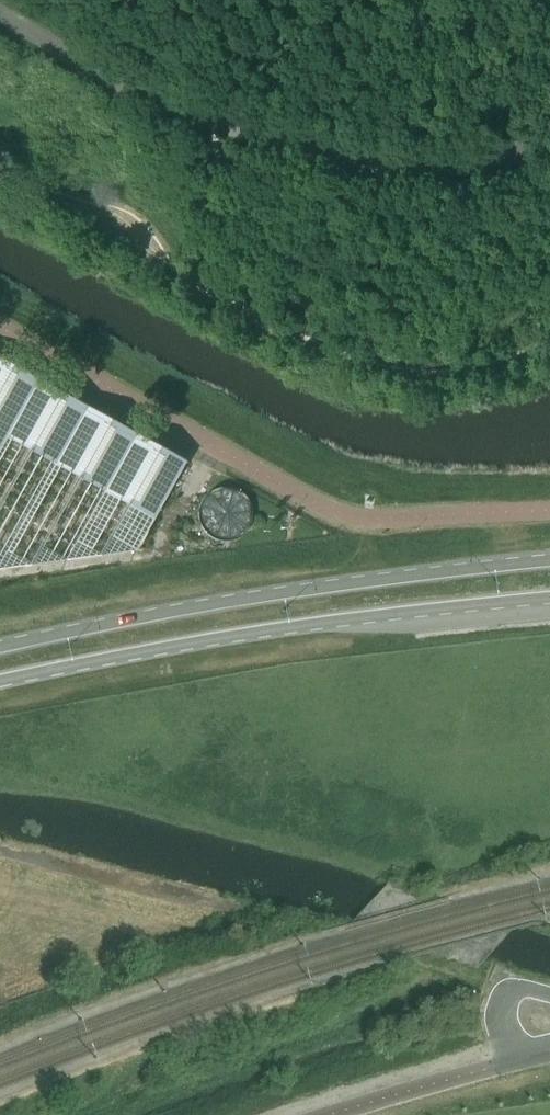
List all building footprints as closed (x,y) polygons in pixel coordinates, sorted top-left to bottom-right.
[(184,462),(0,359),(0,570),(135,551),(184,462)]
